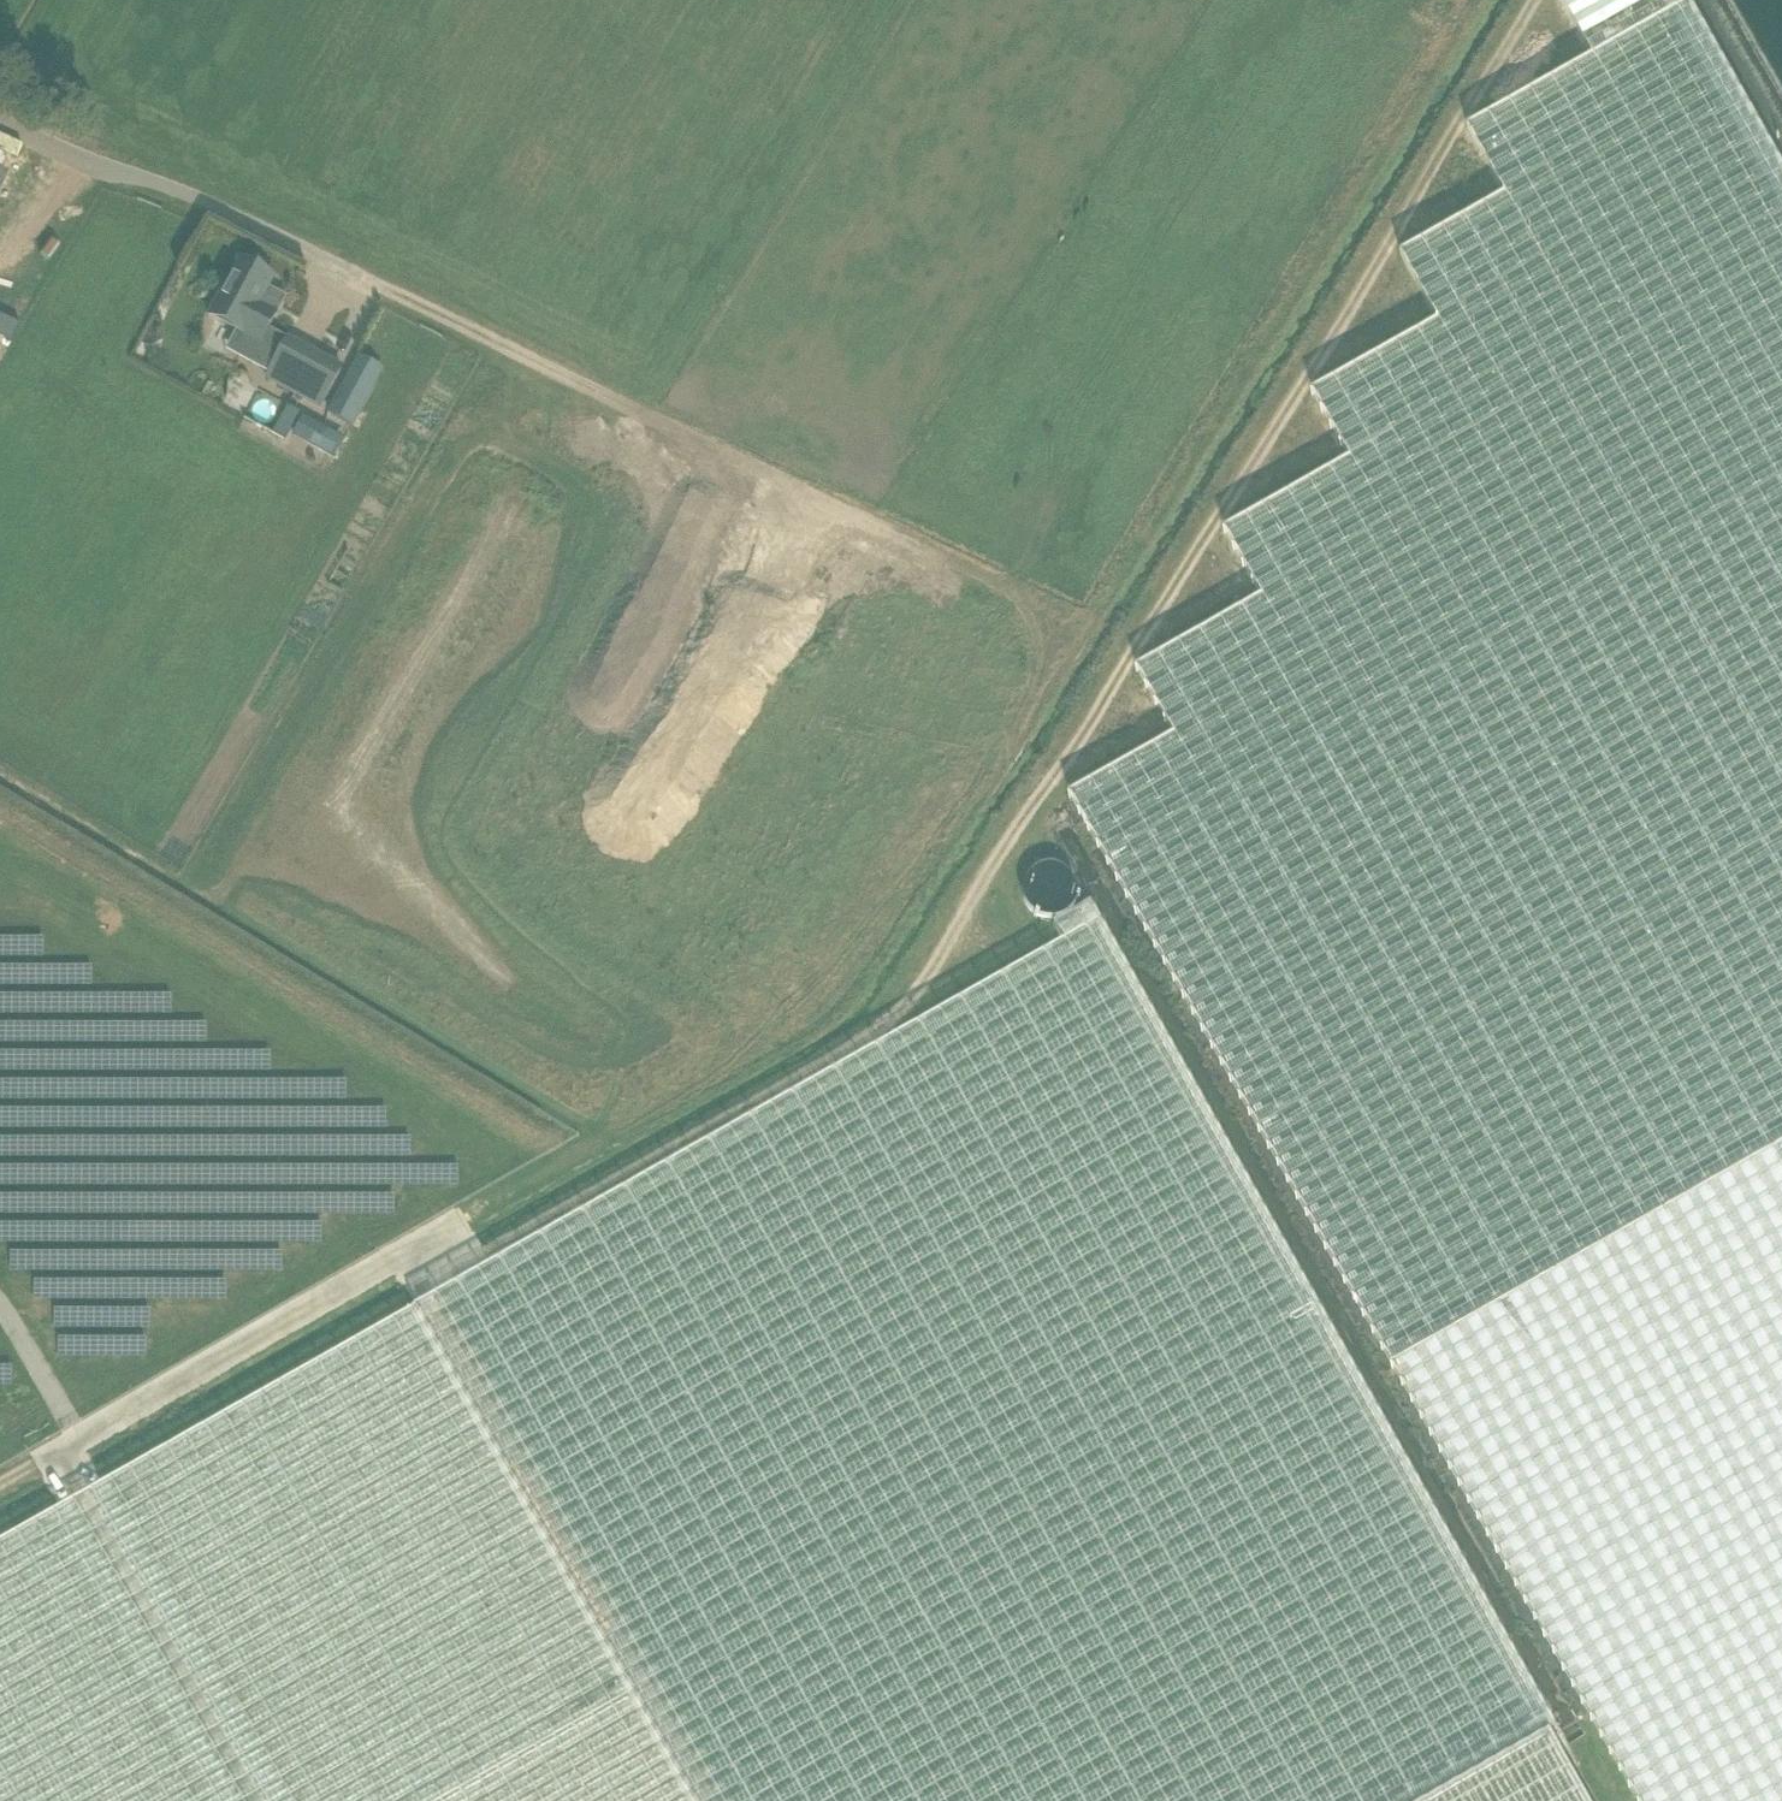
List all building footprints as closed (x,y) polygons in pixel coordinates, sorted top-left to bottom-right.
[(1690,0),(1570,0),(1600,54),(1474,124),(1511,192),(1406,253),(1444,320),(1317,391),(1355,458),(1228,530),(1266,597),(1139,669),(1177,736),(1065,800),(1579,1709),(1781,1595),(1781,164),(1690,0)] [(0,276),(9,258),(0,253),(0,276)] [(261,344),(265,335),(276,314),(258,305),(272,279),(239,262),(228,283),(210,319),(261,344)] [(273,369),(264,385),(318,415),(340,377),(313,362),(300,384),(273,369)] [(380,376),(359,364),(330,417),(351,428),(380,376)] [(300,417),(288,410),(273,437),(284,444),(300,417)] [(343,441),(306,421),(295,441),(332,461),(343,441)] [(0,1542),(0,1800),(1425,1800),(1553,1728),(1088,905),(1052,926),(1062,942),(412,1309),(0,1542)] [(1579,1709),(1631,1800),(1781,1800),(1781,1595),(1579,1709)] [(1541,1741),(1435,1800),(1574,1800),(1541,1741)]
